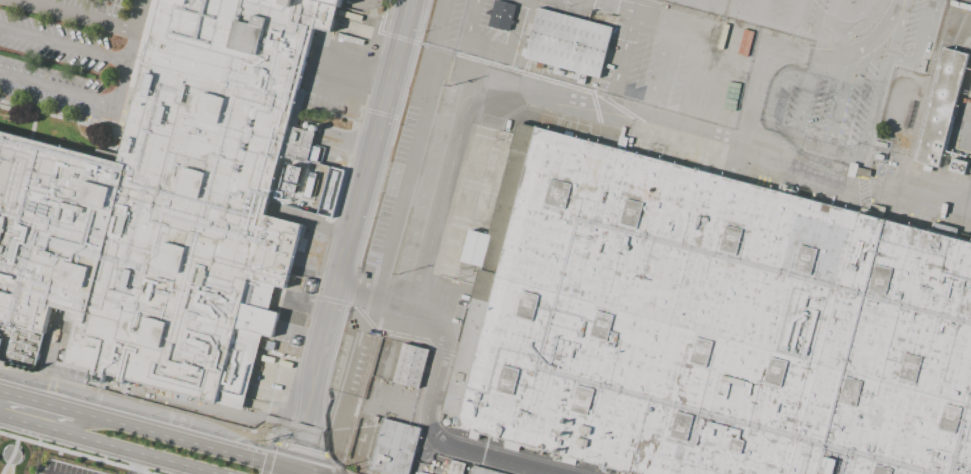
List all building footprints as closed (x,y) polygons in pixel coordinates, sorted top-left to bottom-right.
[(121,165),(165,0),(349,0),(346,10),(342,8),(335,35),(318,31),(293,128),(319,135),(310,166),(285,159),(270,218),(307,229),(289,292),(252,283),(246,307),(282,317),(276,341),(265,338),(245,414),(69,367),(80,326),(71,323),(73,315),(55,309),(48,337),(0,324),(0,133),(121,165)] [(494,0),(515,5),(508,32),(487,27),(494,0)] [(539,8),(610,27),(597,76),(526,58),(539,8)] [(715,22),(722,24),(714,48),(708,46),(715,22)] [(725,24),(754,32),(748,56),(718,48),(725,24)] [(943,51),(969,58),(941,169),(915,163),(943,51)] [(536,127),(970,243),(970,473),(628,473),(456,428),(536,127)] [(491,235),(482,267),(460,261),(469,229),(491,235)] [(403,346),(430,352),(420,391),(393,384),(403,346)] [(418,429),(406,473),(394,473),(368,467),(381,419),(418,429)] [(479,467),(472,466),(470,473),(477,473),(479,467)]
